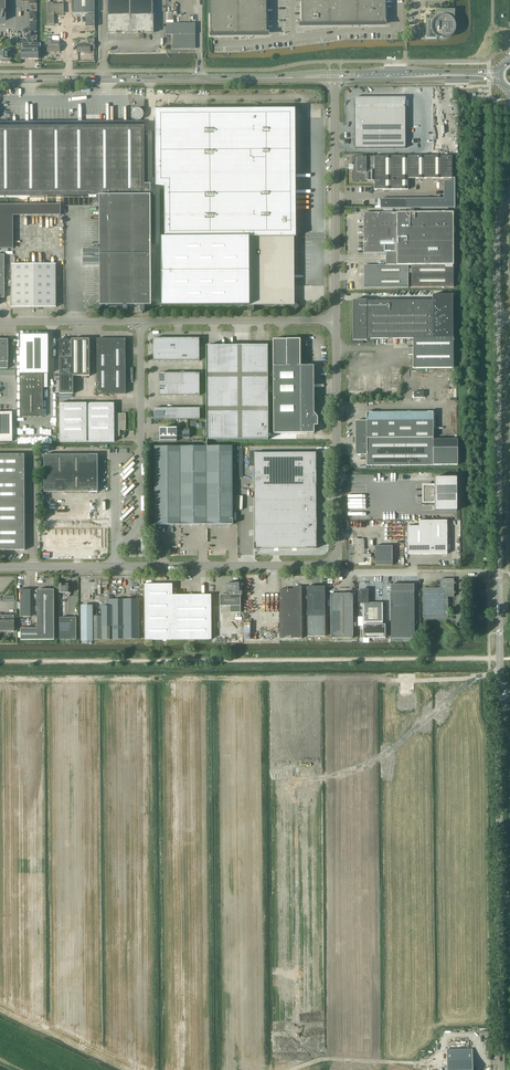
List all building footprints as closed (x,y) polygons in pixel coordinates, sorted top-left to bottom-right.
[(94,26),(94,14),(94,13),(94,0),(72,0),(73,13),(87,13),(87,14),(86,14),(86,26),(94,26)] [(108,13),(108,15),(107,15),(107,19),(108,19),(108,32),(122,32),(122,33),(125,33),(125,32),(130,32),(130,0),(108,0),(108,13)] [(130,32),(136,32),(136,33),(139,33),(138,32),(145,32),(153,32),(153,19),(154,19),(154,15),(153,15),(153,0),(130,0),(130,32)] [(210,33),(266,33),(266,0),(210,0),(210,33)] [(301,24),(385,23),(385,0),(301,0),(301,24)] [(53,4),(53,2),(46,3),(46,24),(55,24),(54,13),(61,12),(61,9),(63,9),(63,4),(53,4)] [(454,10),(453,10),(435,10),(435,15),(434,16),(430,20),(426,20),(426,19),(426,39),(436,39),(438,37),(439,38),(441,38),(443,38),(444,38),(445,38),(446,38),(447,38),(448,37),(449,36),(450,36),(451,35),(451,34),(452,34),(452,33),(453,33),(453,32),(453,31),(454,31),(454,30),(454,29),(454,28),(454,27),(454,26),(454,25),(454,24),(453,23),(453,22),(454,20),(454,10)] [(173,23),(166,23),(166,34),(173,34),(173,48),(196,47),(195,23),(173,23)] [(90,49),(94,49),(94,38),(90,38),(90,42),(88,42),(88,44),(78,44),(78,51),(90,51),(90,49)] [(48,51),(60,51),(60,41),(51,41),(51,39),(48,39),(48,51)] [(22,48),(21,48),(21,59),(39,59),(39,48),(39,43),(22,43),(22,48)] [(0,51),(0,59),(2,59),(3,62),(10,62),(10,59),(12,59),(12,49),(4,49),(4,51),(0,51)] [(355,148),(369,148),(405,148),(405,98),(355,98),(355,148)] [(156,135),(145,135),(145,144),(156,143),(156,184),(165,184),(166,237),(163,237),(163,306),(250,306),(254,305),(292,305),(298,305),(296,304),(296,301),(310,301),(310,294),(294,294),(294,237),(296,237),(295,109),(165,109),(165,108),(156,108),(156,110),(156,135)] [(0,128),(0,197),(64,197),(97,196),(97,198),(95,200),(100,205),(100,246),(92,246),(93,251),(83,251),(83,256),(100,256),(100,260),(83,260),(84,265),(100,265),(100,298),(98,300),(100,303),(96,307),(99,310),(104,306),(106,308),(107,306),(130,306),(145,306),(153,306),(152,195),(152,184),(145,184),(145,144),(145,135),(145,126),(144,126),(133,126),(0,128)] [(351,165),(351,166),(351,167),(452,167),(452,156),(374,156),(352,157),(352,165),(351,165)] [(365,181),(372,181),(374,181),(374,190),(408,190),(408,178),(452,178),(452,167),(351,167),(351,170),(352,170),(352,181),(353,181),(353,182),(357,182),(357,181),(361,181),(361,182),(365,182),(365,181)] [(455,208),(455,199),(455,178),(452,178),(452,180),(444,180),(444,199),(380,199),(380,205),(374,205),(374,208),(455,208)] [(363,253),(385,253),(385,265),(363,265),(363,288),(408,287),(408,273),(411,273),(411,287),(453,287),(453,232),(455,232),(455,226),(453,226),(453,213),(448,213),(448,209),(445,209),(445,212),(438,212),(438,213),(414,213),(414,210),(407,210),(408,213),(363,213),(363,253)] [(12,264),(12,305),(12,307),(56,307),(56,264),(12,264)] [(353,340),(358,340),(367,340),(367,339),(413,338),(413,341),(413,369),(453,368),(453,295),(432,295),(432,301),(366,301),(366,300),(353,300),(353,340)] [(20,347),(19,347),(19,349),(20,349),(20,417),(43,417),(43,396),(43,388),(44,388),(44,383),(43,383),(43,374),(48,374),(48,355),(49,355),(49,353),(48,353),(48,347),(48,336),(48,335),(20,335),(20,336),(20,347)] [(199,360),(199,338),(153,338),(153,361),(199,360)] [(8,368),(8,361),(8,339),(0,339),(0,368),(8,368)] [(89,339),(68,339),(59,339),(60,355),(60,357),(59,357),(60,394),(73,393),(73,376),(90,376),(89,339)] [(97,393),(126,393),(125,339),(97,339),(97,393)] [(274,433),(289,433),(314,433),(314,425),(318,425),(317,417),(314,413),(314,406),(317,406),(317,400),(314,400),(314,366),(301,366),(301,339),(273,339),(274,433)] [(207,345),(207,439),(268,439),(268,345),(207,345)] [(199,373),(159,373),(159,395),(199,395),(199,373)] [(120,430),(126,430),(126,420),(121,420),(121,413),(114,413),(114,403),(60,403),(60,441),(114,441),(114,436),(120,436),(120,430)] [(200,408),(154,408),(154,419),(200,419),(200,408)] [(12,441),(12,412),(0,412),(0,442),(12,441)] [(366,466),(433,465),(458,465),(458,439),(433,439),(433,412),(366,412),(366,421),(355,421),(355,438),(354,438),(354,439),(354,442),(354,443),(355,443),(355,454),(366,454),(366,466)] [(177,441),(177,429),(160,429),(160,434),(154,434),(154,441),(177,441)] [(177,441),(189,441),(189,435),(190,435),(190,434),(191,433),(190,432),(190,431),(189,431),(189,430),(187,430),(187,429),(177,429),(177,441)] [(297,452),(297,446),(297,445),(260,445),(260,453),(255,453),(255,451),(250,451),(250,462),(254,462),(254,548),(316,548),(316,452),(297,452)] [(181,524),(180,446),(154,446),(155,525),(181,524)] [(180,446),(181,524),(207,524),(206,446),(180,446)] [(206,446),(207,524),(233,524),(232,446),(206,446)] [(25,549),(24,454),(0,454),(0,550),(25,549)] [(98,454),(44,455),(44,492),(98,492),(98,454)] [(423,485),(423,503),(434,502),(434,511),(457,510),(456,477),(434,477),(434,485),(423,485)] [(408,554),(431,554),(447,554),(447,520),(419,520),(419,525),(416,525),(416,526),(408,526),(408,554)] [(360,544),(360,547),(364,547),(364,539),(354,539),(354,544),(360,544)] [(371,554),(364,554),(364,547),(360,547),(360,544),(354,544),(354,556),(353,556),(353,562),(364,562),(364,557),(371,557),(371,554)] [(375,562),(393,562),(392,546),(375,546),(375,562)] [(423,603),(447,602),(447,596),(453,596),(453,579),(440,579),(440,588),(423,588),(423,603)] [(178,639),(178,594),(172,595),(172,583),(144,584),(145,640),(178,639)] [(239,583),(226,583),(226,592),(227,592),(227,594),(220,594),(220,606),(230,606),(230,612),(241,612),(240,606),(240,595),(242,595),(242,591),(239,591),(239,583)] [(59,584),(59,593),(70,593),(70,584),(59,584)] [(391,638),(414,638),(414,584),(391,584),(391,638)] [(325,636),(325,616),(325,586),(307,586),(307,636),(325,636)] [(280,638),(302,638),(301,587),(293,587),(293,589),(279,589),(280,638)] [(37,628),(37,640),(54,639),(54,589),(37,590),(37,628)] [(20,616),(30,616),(30,590),(20,590),(20,616)] [(385,625),(383,625),(383,602),(367,603),(367,590),(361,590),(361,603),(363,603),(363,638),(385,638),(385,625)] [(331,638),(353,638),(352,593),(330,594),(331,638)] [(178,594),(178,639),(211,639),(211,594),(178,594)] [(109,606),(105,606),(101,606),(101,615),(92,615),(92,639),(110,639),(110,626),(112,626),(112,639),(139,639),(139,599),(108,599),(109,606)] [(447,602),(423,603),(423,617),(447,617),(447,602)] [(92,639),(92,615),(92,606),(81,606),(81,639),(92,639)] [(14,631),(14,614),(0,615),(0,631),(14,631)] [(76,618),(60,618),(60,640),(76,639),(76,618)] [(37,640),(37,628),(21,628),(21,640),(37,640)] [(472,1048),(447,1049),(447,1069),(472,1069),(472,1048)]
